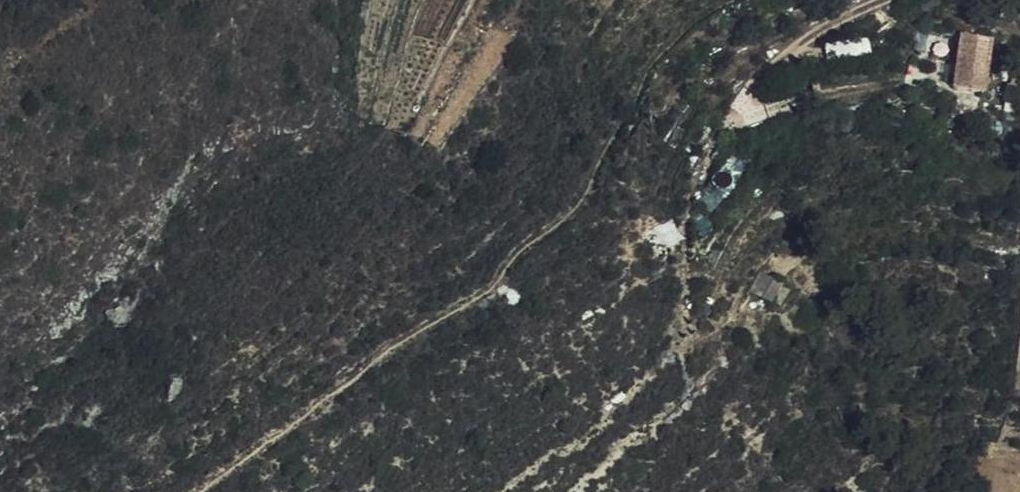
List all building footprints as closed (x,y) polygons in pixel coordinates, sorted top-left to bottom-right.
[(955,78),(950,100),(943,131),(973,137),(978,107),(982,84),(955,78)]
